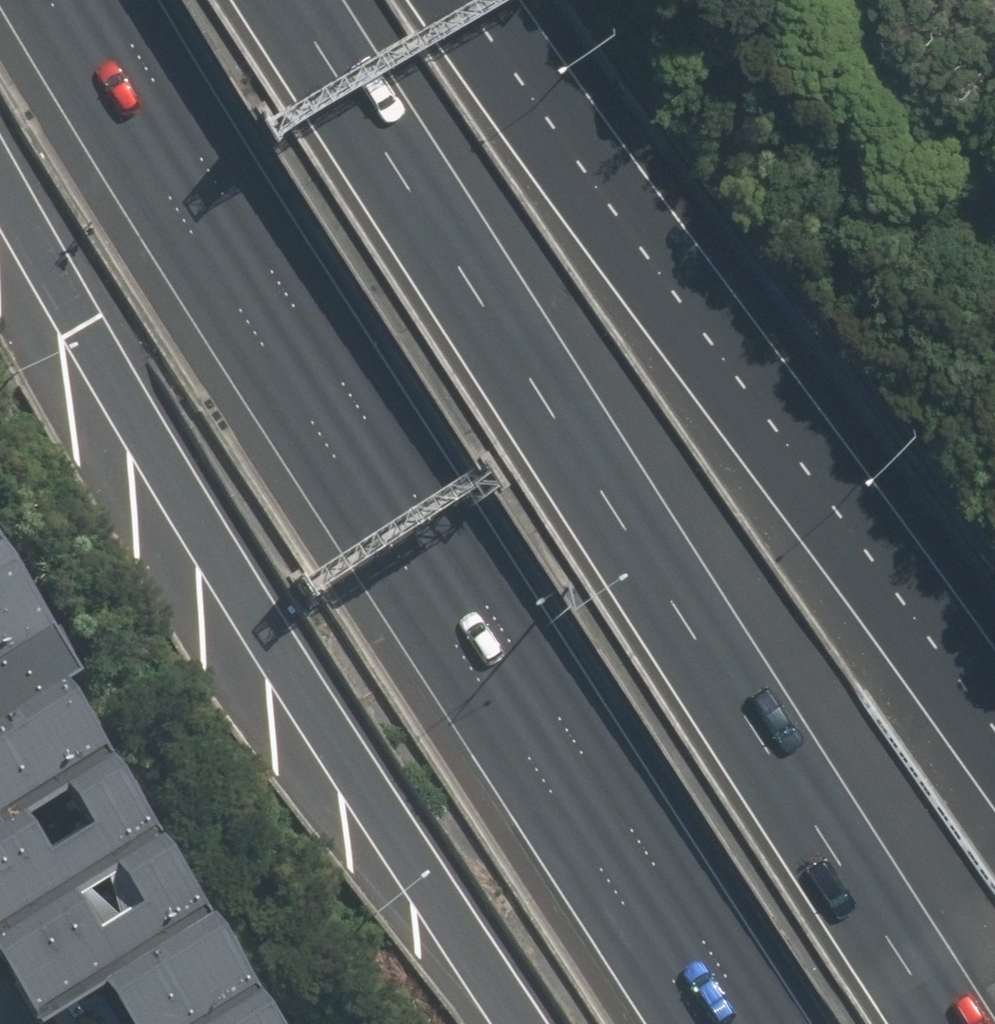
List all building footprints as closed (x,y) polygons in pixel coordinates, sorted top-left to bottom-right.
[(59,677),(76,667),(0,544),(0,714),(59,677)] [(103,749),(59,677),(0,714),(0,812),(103,749)] [(154,830),(103,749),(0,812),(0,925),(154,830)] [(207,916),(154,830),(0,925),(0,969),(34,1023),(97,984),(207,916)] [(252,988),(207,916),(97,984),(121,1023),(193,1023),(252,988)] [(252,988),(193,1023),(274,1023),(252,988)]
